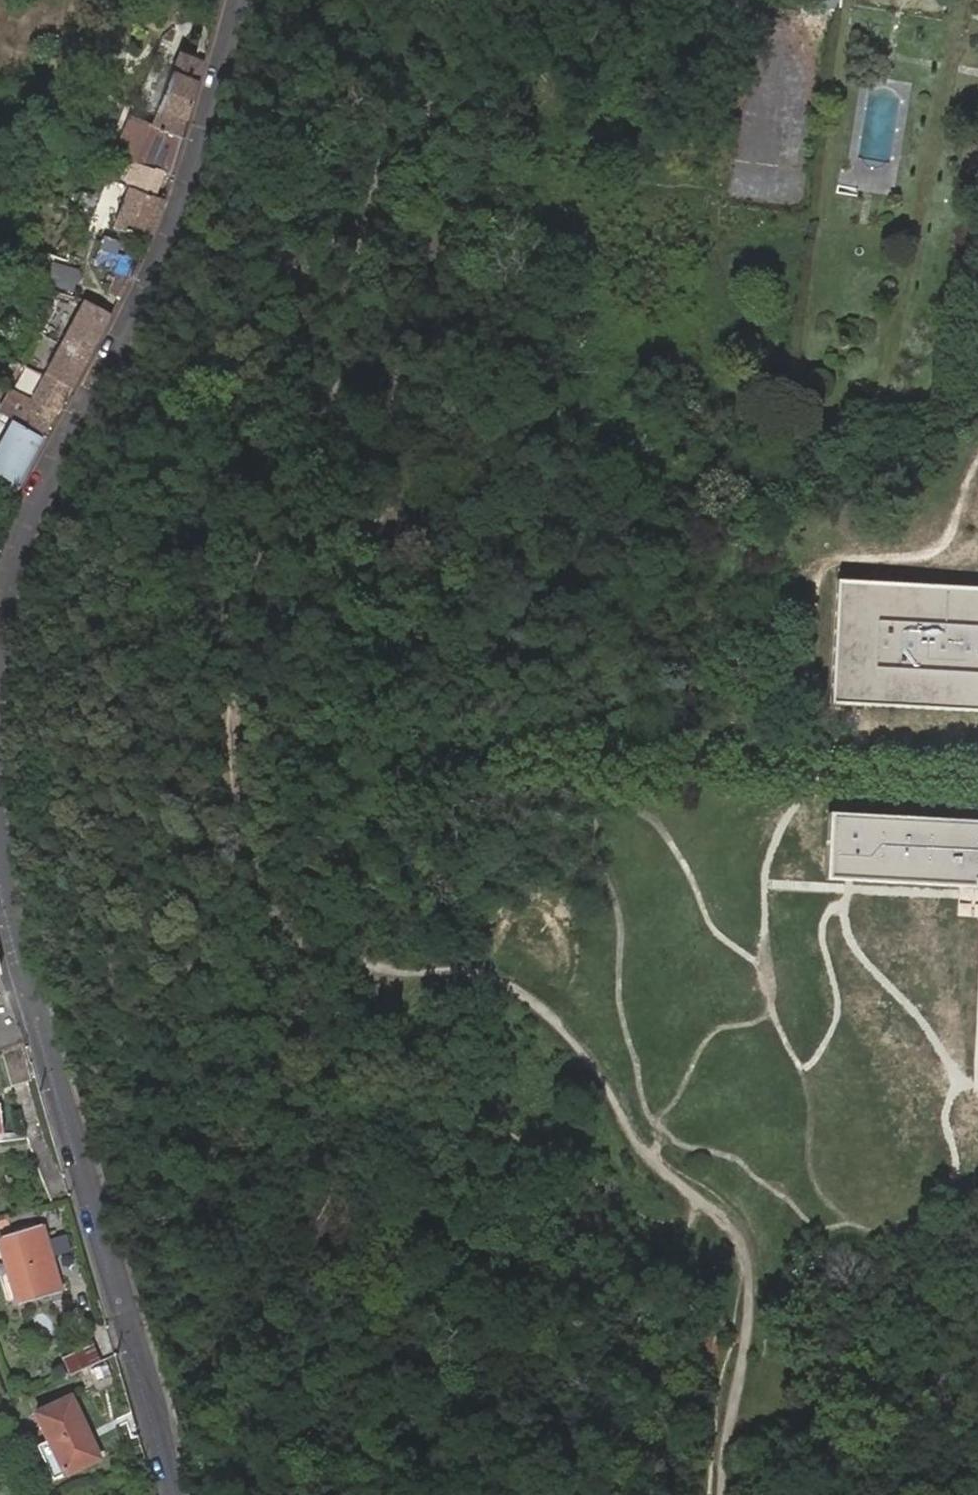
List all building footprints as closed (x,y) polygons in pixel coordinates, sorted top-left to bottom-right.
[(171,177),(206,60),(181,51),(158,108),(151,123),(128,116),(116,152),(171,177)] [(164,197),(131,188),(116,229),(148,241),(164,197)] [(130,278),(139,258),(105,248),(96,267),(130,278)] [(81,268),(53,261),(47,285),(75,292),(81,268)] [(88,301),(63,347),(89,360),(98,345),(113,313),(88,301)] [(89,360),(63,347),(47,374),(73,388),(77,384),(79,381),(79,379),(83,372),(86,368),(89,360)] [(47,374),(33,400),(58,415),(73,388),(47,374)] [(12,417),(45,436),(58,415),(33,400),(10,387),(0,405),(0,410),(12,417)] [(18,484),(45,436),(12,417),(0,438),(0,474),(18,484)] [(844,579),(838,698),(977,705),(977,586),(844,579)] [(840,807),(837,874),(977,881),(977,814),(840,807)] [(17,1049),(0,1053),(0,1068),(5,1087),(25,1081),(17,1049)] [(2,1238),(5,1246),(14,1281),(21,1306),(62,1294),(43,1226),(2,1238)] [(5,1246),(0,1248),(0,1278),(2,1284),(14,1281),(5,1246)] [(69,1375),(100,1361),(92,1344),(62,1359),(69,1375)] [(69,1399),(34,1413),(58,1468),(93,1453),(69,1399)]
